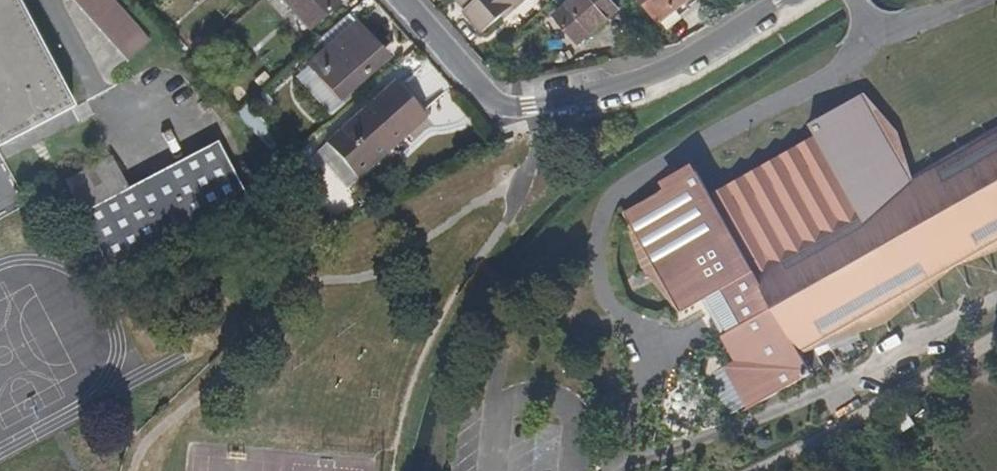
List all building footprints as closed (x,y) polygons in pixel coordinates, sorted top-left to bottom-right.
[(15,138),(72,110),(45,56),(17,0),(0,0),(0,146),(15,138)] [(151,41),(115,0),(73,0),(127,62),(151,41)] [(337,4),(334,0),(281,0),(281,1),(308,30),(337,4)] [(525,0),(459,0),(466,7),(465,10),(484,30),(503,13),(512,5),(516,9),(525,0)] [(616,11),(607,0),(581,0),(557,21),(579,45),(616,11)] [(688,0),(641,0),(660,22),(684,3),(688,0)] [(666,28),(689,9),(684,3),(660,22),(666,28)] [(507,17),(516,9),(512,5),(503,13),(507,17)] [(323,56),(357,26),(347,16),(315,45),(323,56)] [(337,101),(380,63),(365,47),(370,41),(357,26),(323,56),(309,68),(337,101)] [(385,59),(370,41),(365,47),(380,63),(385,59)] [(337,101),(309,68),(299,76),(329,109),(337,101)] [(351,176),(421,114),(424,111),(397,81),(324,146),(351,176)] [(996,251),(996,131),(912,179),(900,158),(862,93),(810,124),(815,134),(712,193),(694,161),(660,180),(664,188),(625,211),(682,310),(706,296),(722,287),(742,322),(727,331),(721,334),(736,361),(725,367),(750,409),(814,372),(803,354),(823,344),(885,325),(960,263),(996,251)] [(245,126),(263,110),(254,99),(235,116),(245,126)] [(355,180),(425,118),(421,114),(351,176),(355,180)] [(114,282),(133,273),(252,211),(218,145),(131,190),(83,215),(79,218),(114,282)] [(292,179),(303,169),(294,159),(282,169),(292,179)] [(83,215),(131,190),(116,161),(68,185),(83,215)] [(742,322),(722,287),(706,296),(727,331),(742,322)] [(750,409),(725,367),(709,377),(733,419),(750,409)]
